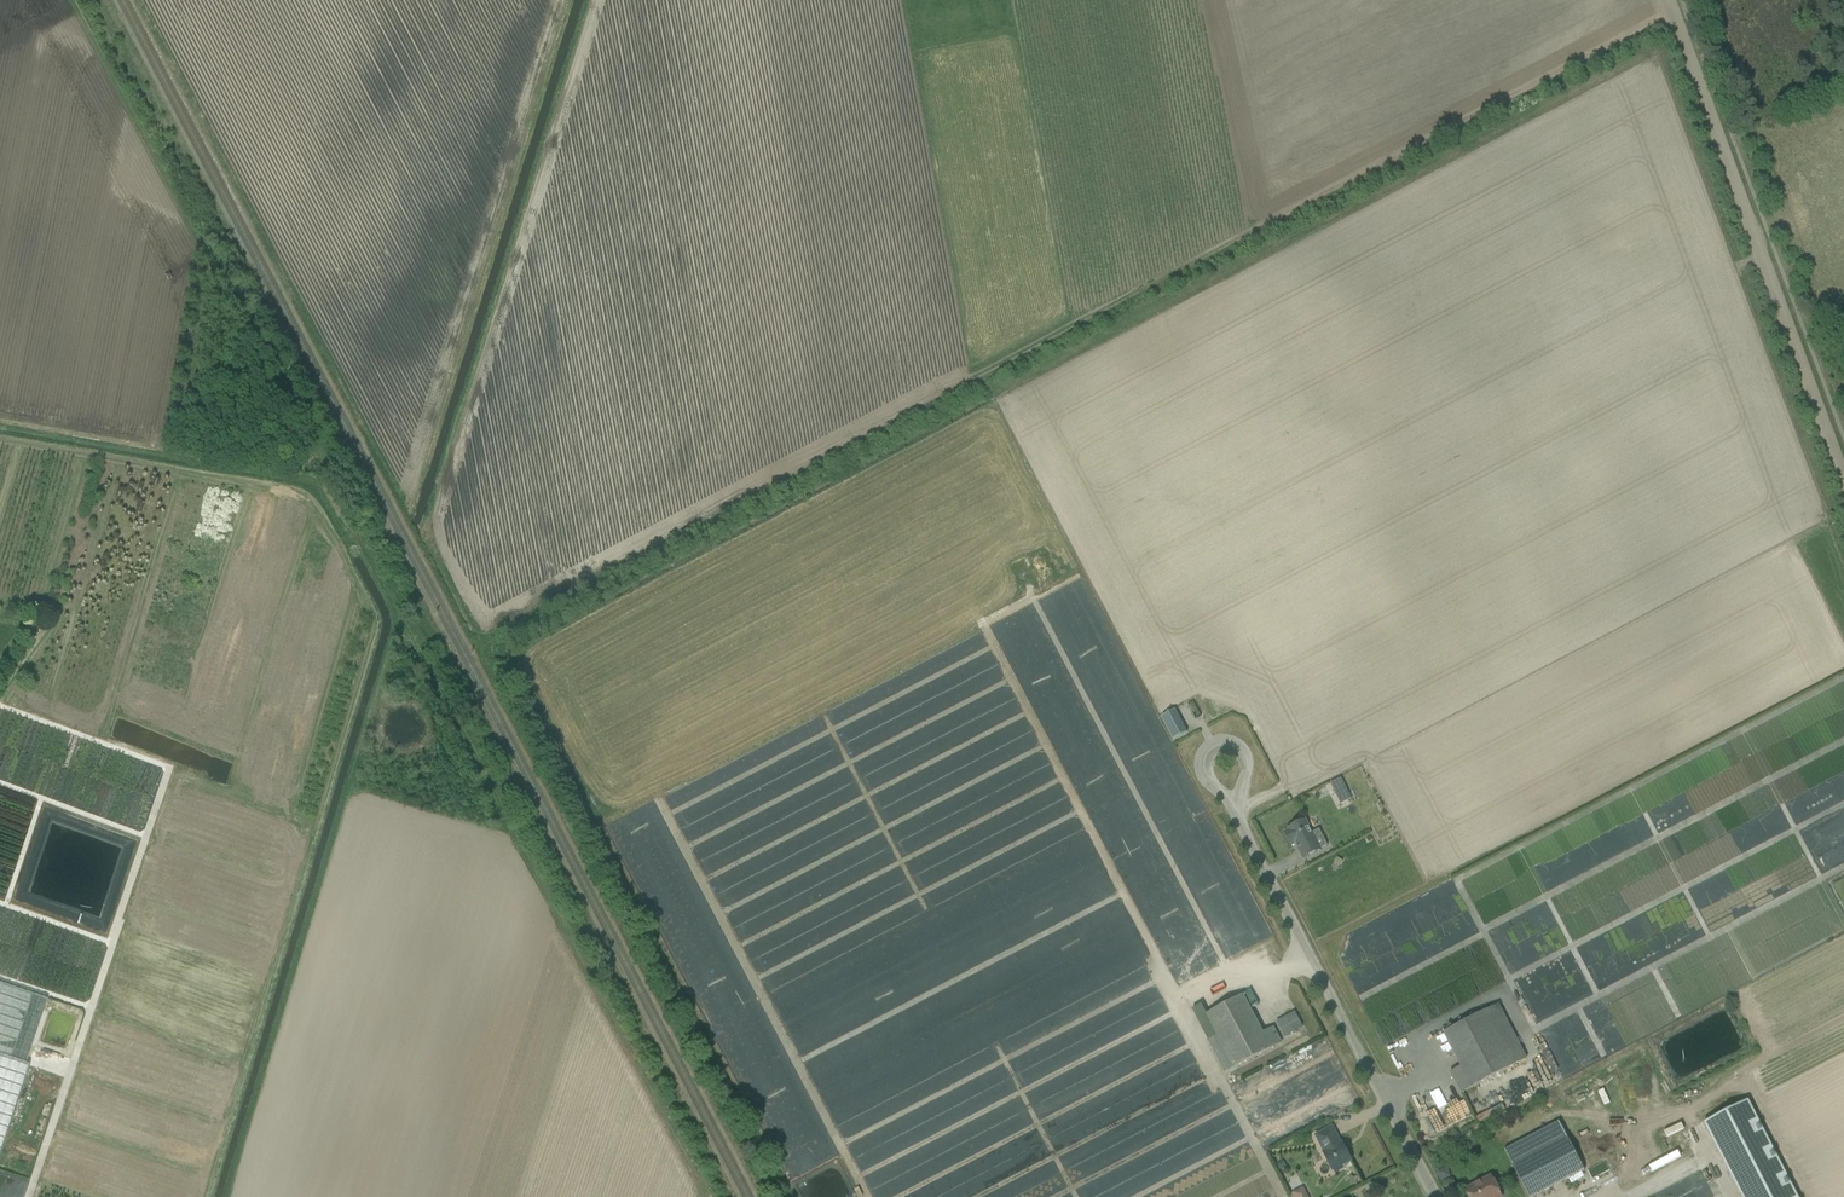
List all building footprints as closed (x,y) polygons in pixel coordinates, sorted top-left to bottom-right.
[(1175,708),(1160,716),(1172,739),(1187,731),(1175,708)] [(1334,791),(1345,785),(1341,778),(1330,784),(1334,791)] [(1289,831),(1285,834),(1291,846),(1296,844),(1304,859),(1321,850),(1328,846),(1319,830),(1312,833),(1305,820),(1288,829),(1289,831)] [(1343,862),(1337,858),(1334,862),(1341,866),(1343,862)] [(26,1064),(48,1000),(0,984),(0,1156),(30,1066),(26,1064)] [(1235,1068),(1242,1065),(1275,1046),(1282,1043),(1274,1027),(1263,1033),(1243,996),(1207,1015),(1235,1068)] [(1516,1065),(1488,1010),(1444,1033),(1464,1072),(1453,1078),(1461,1093),(1516,1065)] [(1265,1011),(1259,1017),(1265,1023),(1271,1017),(1265,1011)] [(1276,1022),(1284,1037),(1302,1027),(1295,1013),(1276,1022)] [(1704,1123),(1741,1196),(1798,1196),(1748,1101),(1704,1123)] [(1342,1166),(1352,1161),(1343,1143),(1341,1144),(1332,1127),(1316,1136),(1325,1153),(1323,1153),(1333,1171),(1334,1171),(1335,1173),(1343,1169),(1342,1166)] [(1513,1166),(1529,1196),(1535,1196),(1585,1171),(1567,1137),(1513,1166)] [(1277,1165),(1280,1170),(1287,1167),(1283,1161),(1277,1165)] [(1593,1178),(1610,1170),(1606,1162),(1589,1169),(1593,1178)] [(1441,1181),(1451,1177),(1448,1167),(1438,1170),(1441,1181)] [(1448,1194),(1458,1188),(1451,1177),(1442,1183),(1448,1194)] [(1500,1193),(1491,1177),(1474,1186),(1475,1189),(1467,1193),(1469,1196),(1493,1196),(1500,1193)]
